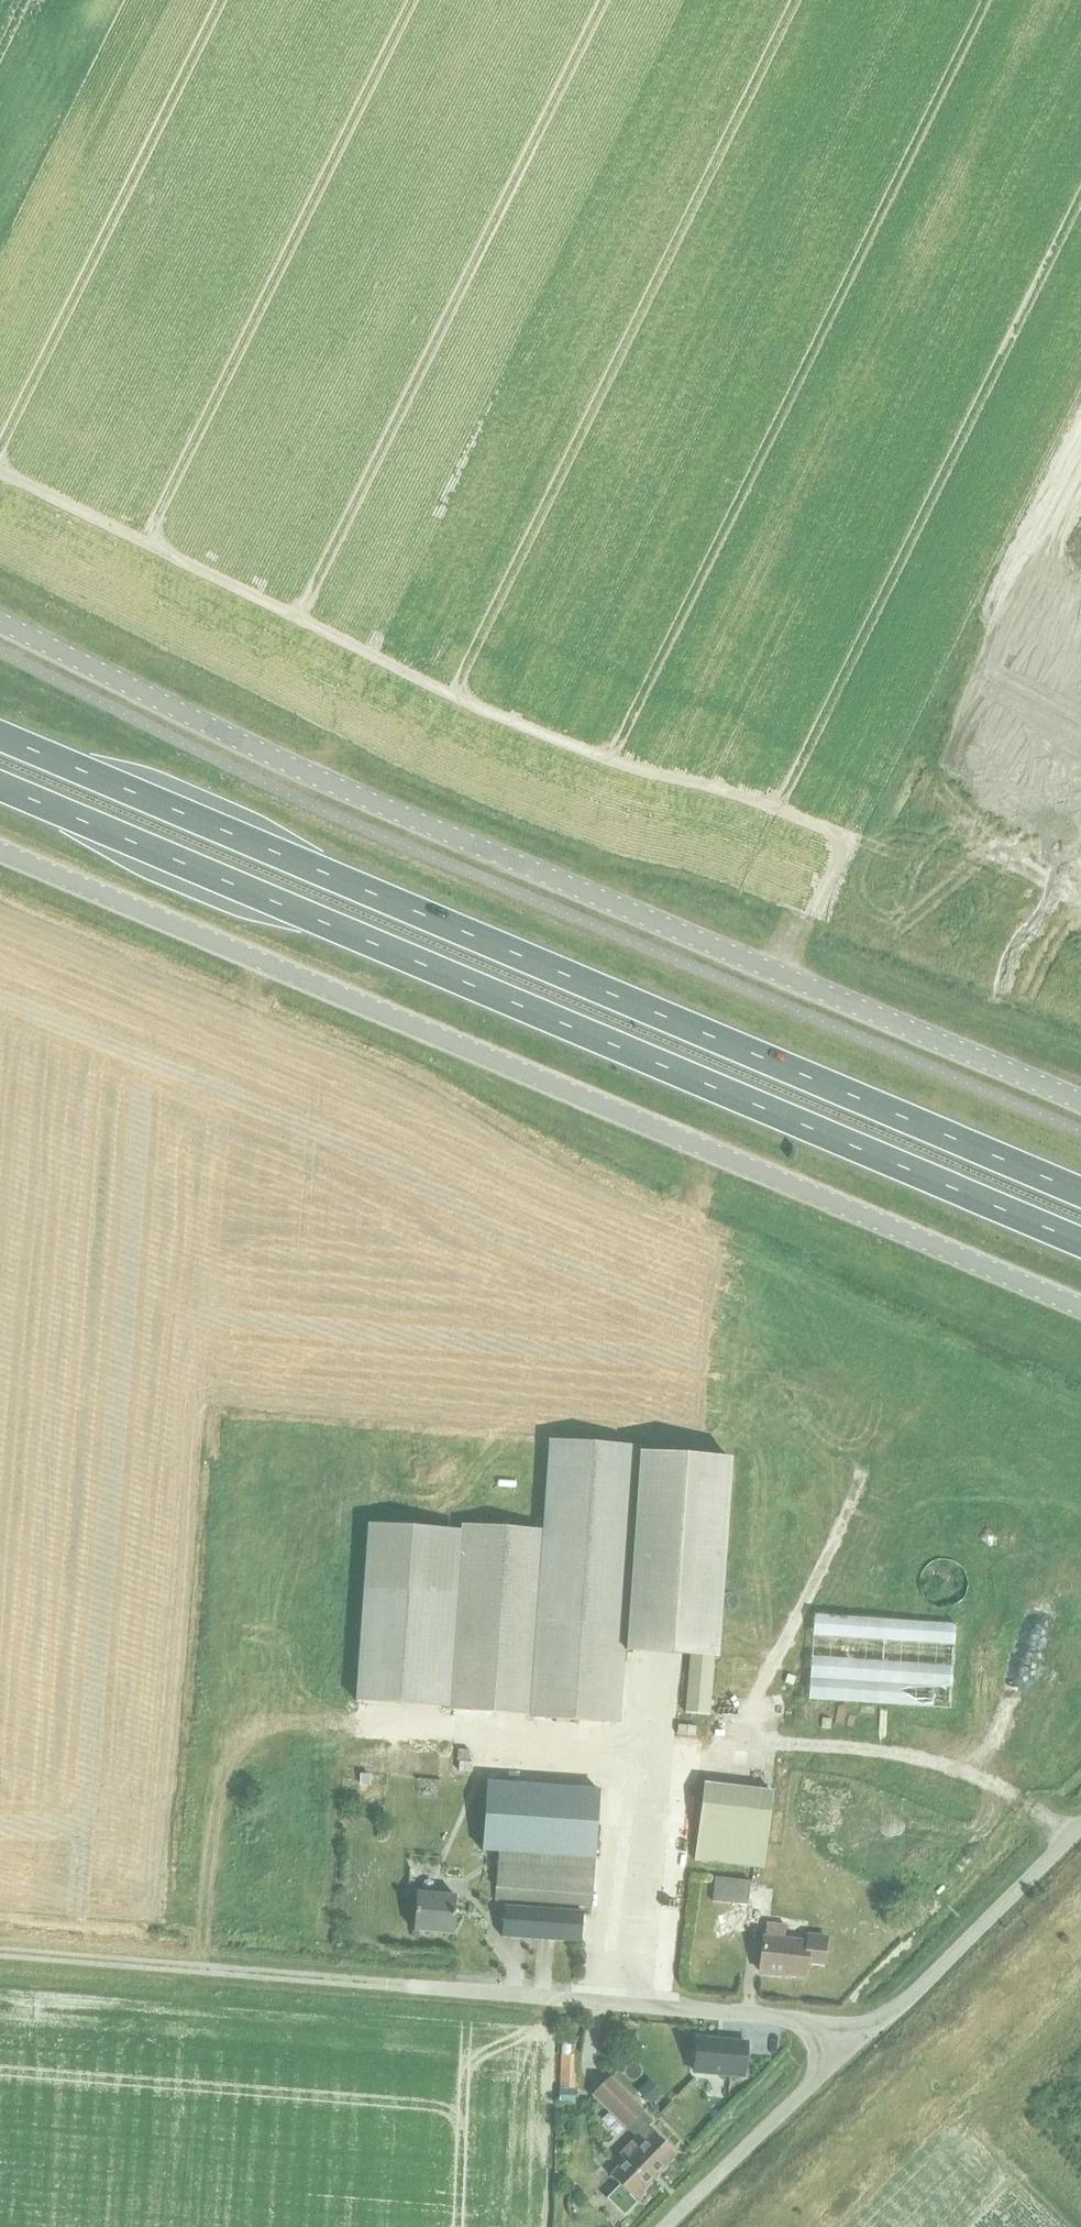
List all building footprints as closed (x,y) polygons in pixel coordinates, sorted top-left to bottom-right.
[(464,1529),(459,1597),(452,1707),(617,1719),(636,1452),(550,1446),(544,1534),(464,1529)] [(636,1452),(622,1646),(690,1651),(714,1653),(728,1459),(636,1452)] [(369,1525),(359,1698),(449,1704),(462,1530),(369,1525)] [(816,1652),(814,1699),(956,1706),(959,1660),(956,1660),(959,1619),(819,1612),(818,1637),(944,1643),(944,1659),(816,1652)] [(690,1651),(685,1713),(709,1715),(714,1653),(690,1651)] [(362,1771),(361,1782),(370,1783),(371,1772),(362,1771)] [(423,1789),(440,1792),(442,1777),(425,1775),(423,1789)] [(482,1851),(484,1851),(498,1852),(495,1900),(591,1907),(599,1791),(487,1783),(482,1851)] [(763,1868),(773,1793),(704,1784),(694,1860),(763,1868)] [(744,1932),(750,1882),(715,1877),(712,1901),(736,1904),(733,1931),(744,1932)] [(414,1931),(453,1934),(456,1896),(417,1893),(414,1931)] [(583,1916),(505,1910),(502,1937),(580,1943),(583,1916)] [(824,1964),(826,1938),(808,1936),(807,1943),(785,1940),(786,1926),(766,1924),(765,1938),(763,1938),(760,1972),(806,1977),(807,1962),(824,1964)] [(697,2036),(693,2072),(744,2077),(747,2041),(697,2036)] [(564,2047),(563,2083),(578,2083),(580,2048),(564,2047)] [(610,2077),(593,2095),(609,2110),(626,2093),(610,2077)] [(649,2079),(636,2091),(650,2104),(662,2092),(649,2079)] [(575,2090),(559,2090),(559,2102),(575,2102),(575,2090)] [(621,2186),(609,2199),(625,2215),(639,2201),(635,2197),(676,2155),(648,2127),(653,2122),(643,2112),(627,2128),(637,2138),(619,2157),(625,2163),(611,2176),(621,2186)]
